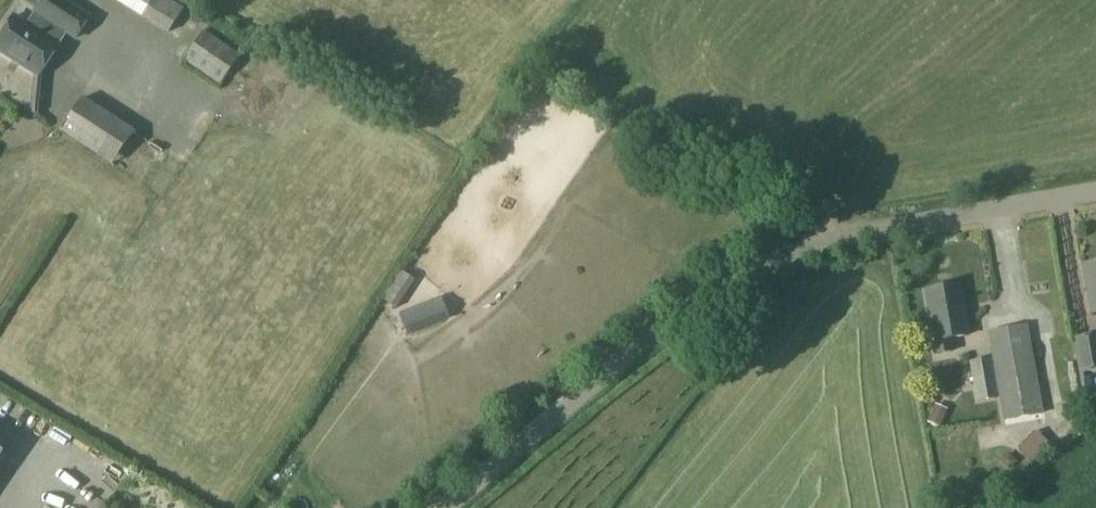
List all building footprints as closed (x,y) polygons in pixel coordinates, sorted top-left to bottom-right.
[(89,16),(63,0),(41,0),(27,24),(13,15),(0,35),(0,50),(38,75),(67,31),(76,36),(89,16)] [(184,8),(170,0),(118,0),(170,31),(184,8)] [(221,81),(239,54),(203,31),(185,58),(221,81)] [(112,162),(133,131),(82,98),(62,130),(112,162)] [(1095,312),(1095,264),(1083,266),(1090,313),(1095,312)] [(413,281),(398,272),(380,301),(395,309),(413,281)] [(935,354),(952,350),(951,339),(968,335),(959,285),(925,291),(935,354)] [(409,334),(448,318),(440,299),(401,315),(409,334)] [(1004,419),(1043,413),(1029,324),(990,330),(1004,419)] [(1079,373),(1085,372),(1095,370),(1095,335),(1073,339),(1079,373)] [(978,402),(998,398),(991,358),(971,361),(978,402)] [(1085,372),(1079,373),(1085,410),(1092,409),(1091,403),(1094,403),(1089,376),(1086,376),(1085,372)] [(942,425),(947,401),(924,397),(920,420),(942,425)] [(1035,463),(1052,445),(1038,432),(1021,450),(1035,463)]
